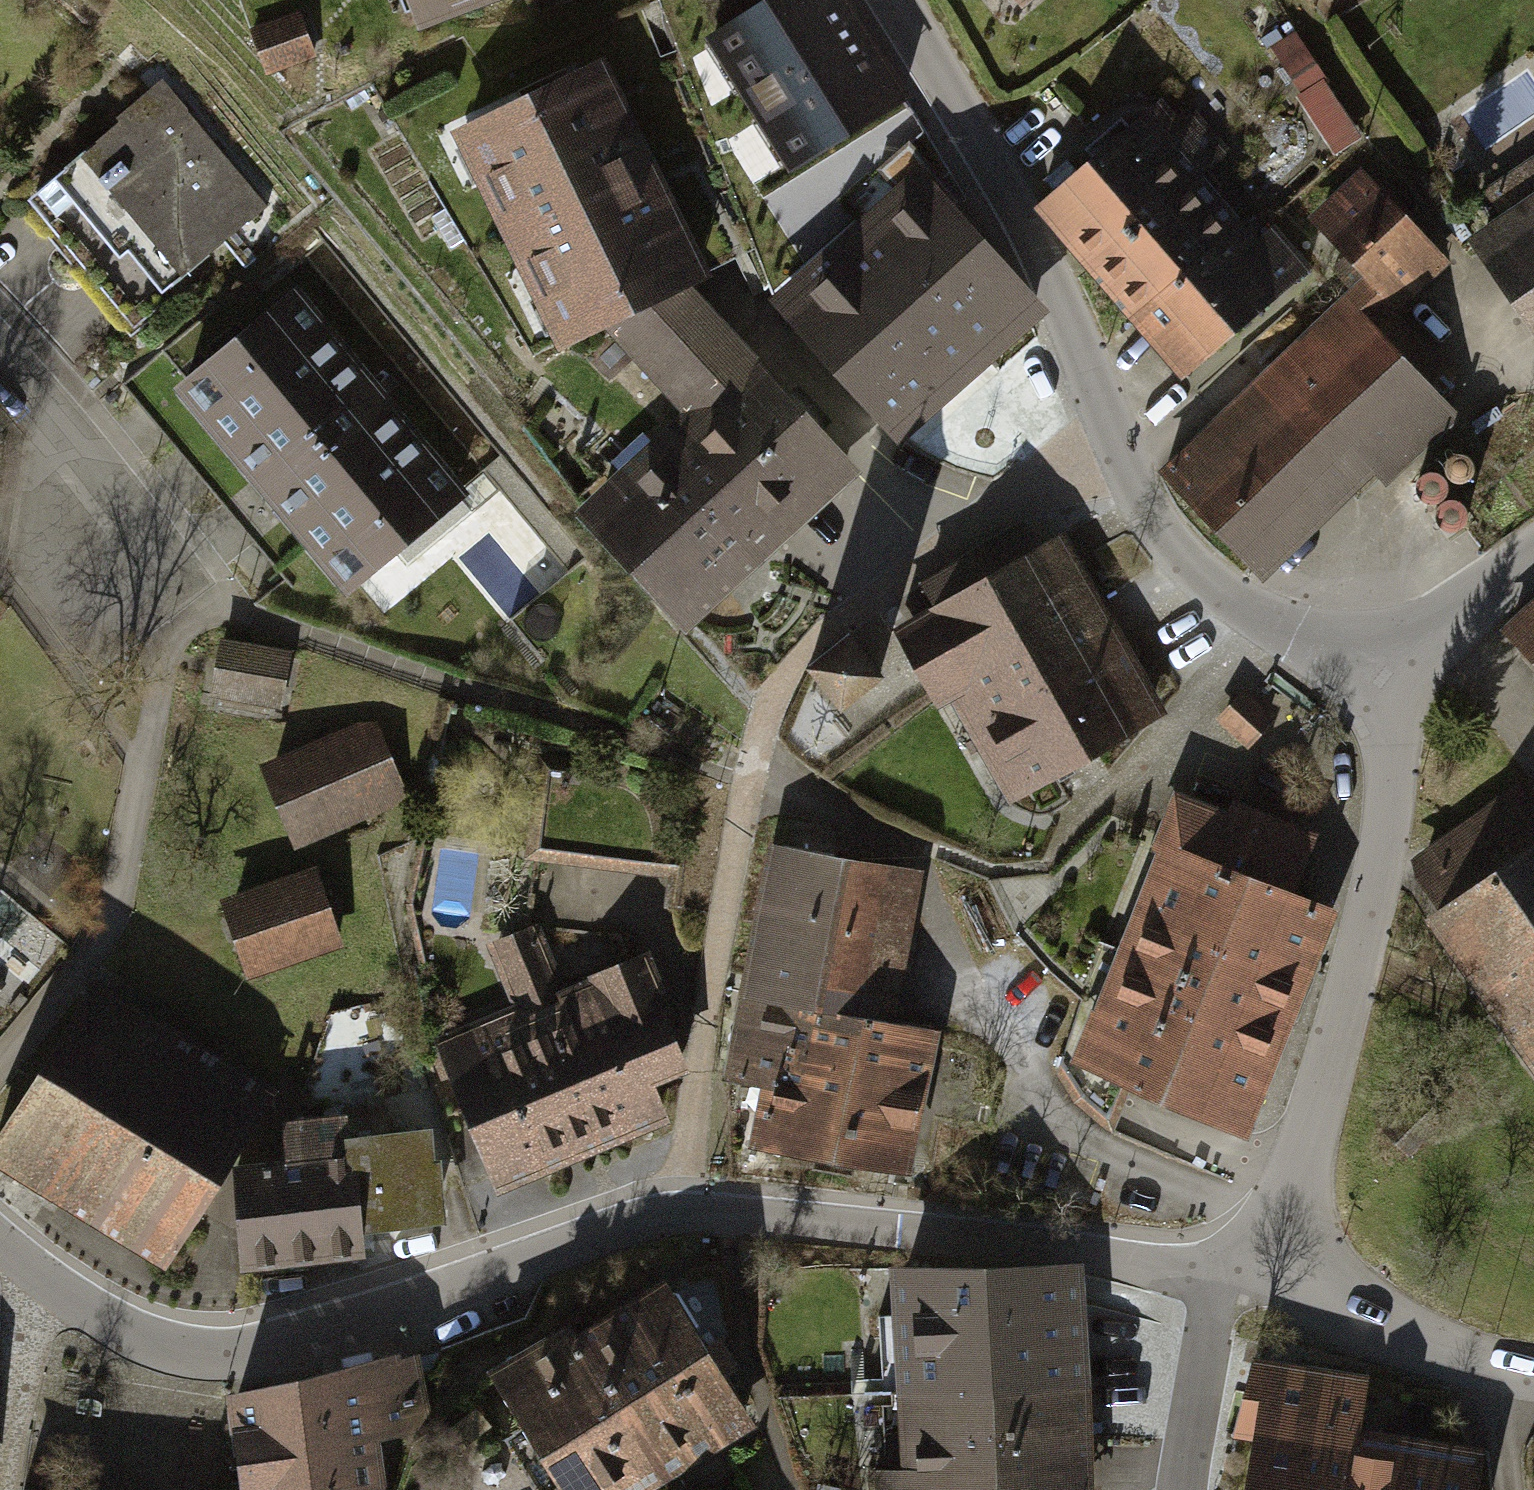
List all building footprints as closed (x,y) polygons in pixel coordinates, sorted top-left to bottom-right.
[(415,26),(487,0),(406,0),(415,26)] [(299,18),(252,37),(268,77),(315,58),(299,18)] [(1279,55),(1307,102),(1327,90),(1299,43),(1279,55)] [(683,295),(702,286),(599,70),(465,133),(568,349),(608,330),(683,295)] [(71,173),(176,290),(264,212),(159,95),(71,173)] [(1044,214),(1185,378),(1300,279),(1159,115),(1044,214)] [(1363,276),(1342,296),(1375,331),(1446,263),(1409,224),(1416,218),(1373,173),(1316,226),(1363,276)] [(782,313),(904,445),(1040,321),(918,188),(782,313)] [(1533,322),(1533,218),(1486,250),(1533,322)] [(691,417),(748,363),(683,295),(608,330),(691,417)] [(1197,439),(1164,471),(1182,490),(1179,493),(1250,567),(1434,393),(1375,331),(1342,296),(1309,327),(1332,351),(1230,447),(1216,444),(1208,451),(1197,439)] [(186,404),(354,598),(467,500),(300,307),(186,404)] [(691,417),(582,521),(686,631),(853,473),(748,363),(691,417)] [(1028,788),(1148,720),(1048,545),(899,629),(939,699),(967,683),(1028,788)] [(1533,668),(1533,621),(1510,643),(1533,668)] [(847,633),(809,664),(841,704),(879,672),(847,633)] [(219,650),(207,708),(279,722),(290,664),(219,650)] [(1219,723),(1249,751),(1276,722),(1246,694),(1219,723)] [(375,731),(261,775),(291,853),(405,809),(375,731)] [(525,871),(672,891),(673,879),(539,861),(549,791),(580,795),(582,776),(539,770),(525,871)] [(1444,922),(1533,857),(1533,815),(1522,798),(1412,878),(1444,922)] [(1177,808),(1076,1080),(1249,1144),(1334,915),(1294,901),(1310,858),(1177,808)] [(1533,1066),(1533,857),(1444,922),(1434,929),(1533,1066)] [(769,860),(725,1091),(760,1098),(751,1149),(913,1180),(939,1042),(882,1031),(909,886),(769,860)] [(318,881),(222,913),(244,980),(340,949),(318,881)] [(441,1054),(498,1198),(668,1131),(653,1094),(682,1083),(638,975),(563,1005),(537,941),(491,959),(517,1023),(441,1054)] [(163,1271),(262,1106),(90,1004),(0,1153),(0,1174),(163,1271)] [(232,1182),(243,1277),(361,1263),(359,1244),(347,1148),(345,1131),(279,1139),(283,1176),(232,1182)] [(433,1138),(347,1148),(359,1244),(445,1234),(433,1138)] [(893,1275),(896,1381),(1090,1375),(1086,1268),(893,1275)] [(556,1489),(657,1489),(751,1431),(664,1292),(498,1396),(556,1489)] [(1482,1449),(1354,1427),(1359,1393),(1245,1374),(1234,1439),(1253,1442),(1245,1489),(1475,1489),(1482,1449)] [(1090,1375),(896,1381),(900,1469),(868,1470),(868,1489),(1094,1489),(1090,1375)] [(244,1489),(368,1489),(353,1384),(231,1402),(244,1489)]
